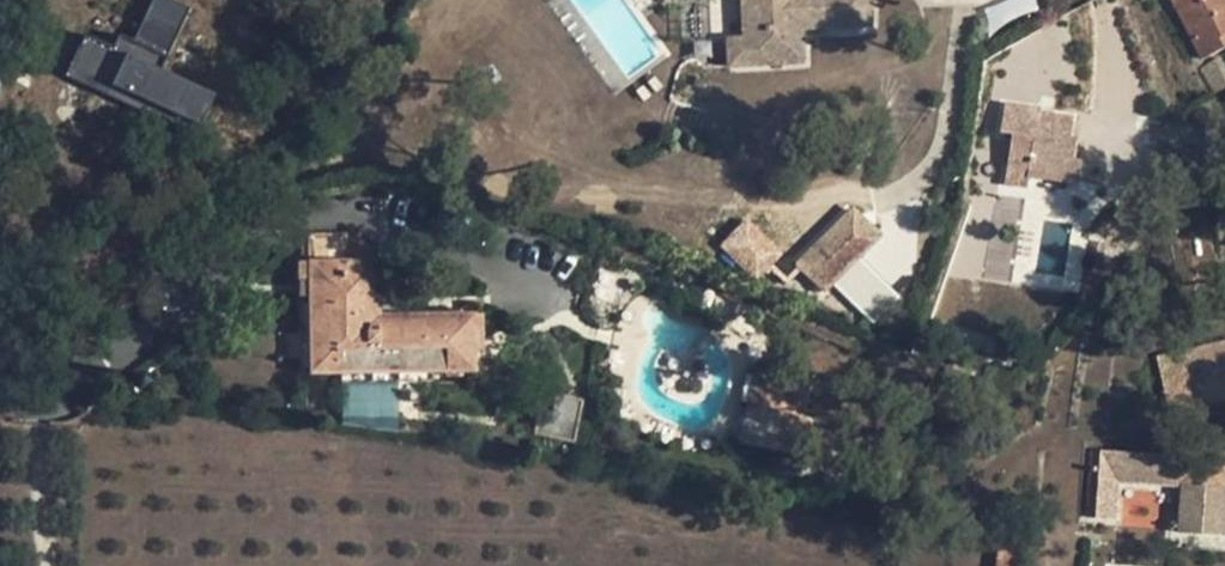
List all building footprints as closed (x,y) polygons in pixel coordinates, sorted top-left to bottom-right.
[(128,59),(115,85),(146,100),(147,97),(163,105),(162,107),(199,126),(212,99),(174,80),(173,83),(158,75),(189,11),(167,0),(157,0),(128,59)] [(725,38),(726,64),(799,61),(798,28),(867,25),(866,0),(740,0),(741,37),(725,38)] [(1203,60),(1224,49),(1224,0),(1172,0),(1203,60)] [(115,85),(128,59),(87,38),(69,73),(110,93),(115,85)] [(1219,58),(1201,68),(1215,94),(1224,89),(1224,69),(1219,58)] [(1075,118),(1041,113),(1041,109),(1005,104),(1001,132),(1012,134),(1007,168),(1029,170),(1027,178),(1079,185),(1082,162),(1075,161),(1077,141),(1072,140),(1075,118)] [(1007,168),(1005,185),(1026,188),(1027,178),(1029,170),(1007,168)] [(796,262),(819,286),(875,230),(852,207),(796,262)] [(746,216),(719,244),(756,280),(783,252),(746,216)] [(348,237),(309,237),(309,262),(311,373),(340,373),(340,384),(398,383),(433,382),(432,372),(475,371),(475,352),(474,315),(378,316),(378,260),(371,259),(366,246),(358,239),(348,237)] [(299,374),(311,373),(309,262),(298,263),(299,374)] [(1200,348),(1204,362),(1224,357),(1224,342),(1200,348)] [(1204,362),(1200,348),(1157,357),(1169,412),(1224,399),(1224,357),(1204,362)] [(809,374),(787,370),(787,368),(770,364),(768,374),(754,371),(747,408),(776,413),(777,411),(800,416),(809,374)] [(341,415),(399,414),(398,383),(340,384),(341,415)] [(1092,453),(1088,517),(1115,518),(1117,482),(1183,487),(1180,532),(1224,535),(1224,524),(1224,462),(1092,453)] [(1016,551),(998,548),(996,565),(1013,565),(1016,551)]
